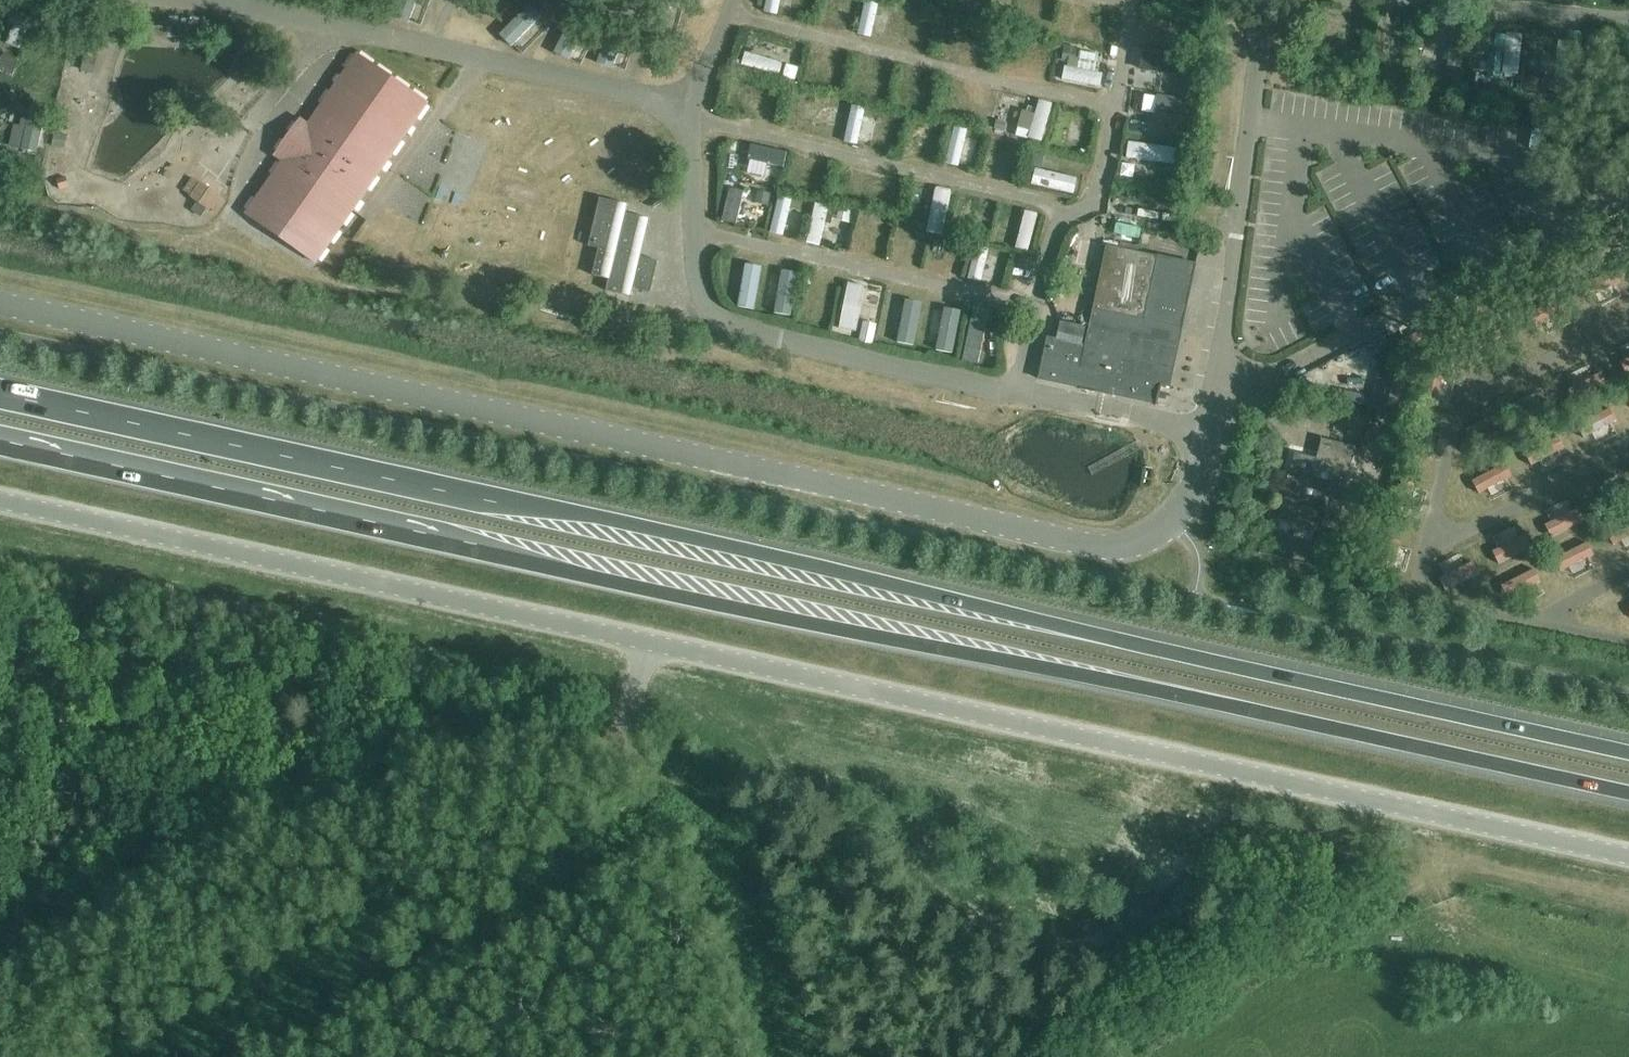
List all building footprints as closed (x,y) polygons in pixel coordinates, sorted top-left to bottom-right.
[(767,9),(781,12),(783,0),(768,0),(767,9)] [(862,31),(875,34),(882,0),(868,0),(862,31)] [(1321,17),(1343,23),(1347,4),(1330,0),(1326,0),(1321,17)] [(530,1),(504,31),(521,46),(547,15),(530,1)] [(558,52),(576,58),(591,17),(573,11),(558,52)] [(1333,26),(1331,54),(1360,56),(1363,14),(1349,13),(1348,27),(1333,26)] [(161,32),(184,33),(185,24),(161,23),(161,32)] [(1503,83),(1524,85),(1528,30),(1508,28),(1503,83)] [(1063,77),(1103,83),(1108,51),(1069,44),(1063,77)] [(1141,66),(1182,71),(1184,51),(1143,47),(1141,66)] [(744,64),(783,72),(786,57),(747,49),(744,64)] [(435,108),(366,60),(357,54),(308,124),(301,119),(275,156),(282,161),(245,214),(323,269),(435,108)] [(1476,79),(1491,78),(1491,59),(1476,59),(1476,79)] [(786,74),(799,78),(803,64),(789,60),(786,74)] [(1158,124),(1186,126),(1187,94),(1159,93),(1158,124)] [(853,101),(847,140),(863,142),(868,103),(853,101)] [(18,109),(13,147),(34,150),(39,112),(18,109)] [(951,121),(942,160),(963,165),(972,125),(951,121)] [(1132,135),(1131,158),(1177,160),(1178,137),(1132,135)] [(788,163),(790,147),(751,142),(749,158),(788,163)] [(1034,183),(1079,190),(1082,172),(1037,165),(1034,183)] [(200,182),(190,196),(189,197),(209,211),(220,196),(200,182)] [(438,195),(464,206),(469,194),(443,182),(438,195)] [(730,183),(728,216),(746,217),(748,184),(730,183)] [(938,183),(930,230),(953,234),(961,188),(938,183)] [(783,191),(772,228),(786,232),(796,195),(783,191)] [(823,243),(832,201),(813,197),(804,238),(823,243)] [(592,275),(609,279),(606,291),(621,294),(631,296),(633,288),(650,292),(657,261),(631,255),(640,217),(625,214),(627,206),(618,203),(600,199),(589,246),(598,249),(592,275)] [(1028,206),(1018,244),(1033,248),(1042,209),(1028,206)] [(1116,233),(1142,238),(1145,224),(1119,218),(1116,233)] [(1039,379),(1156,404),(1160,385),(1169,387),(1195,265),(1106,246),(1085,346),(1048,338),(1039,379)] [(971,251),(967,275),(986,278),(990,255),(971,251)] [(761,305),(763,261),(745,260),(743,304),(761,305)] [(783,266),(777,311),(794,313),(800,268),(783,266)] [(862,328),(865,281),(839,279),(836,327),(862,328)] [(886,296),(886,279),(871,279),(872,296),(886,296)] [(900,339),(917,342),(924,298),(908,295),(900,339)] [(871,301),(862,337),(876,341),(885,305),(871,301)] [(940,347),(957,350),(963,305),(945,303),(940,347)] [(973,303),(969,356),(990,358),(993,304),(973,303)] [(1086,328),(1061,323),(1059,335),(1083,340),(1086,328)] [(1391,364),(1379,416),(1400,421),(1412,369),(1391,364)] [(1316,459),(1295,453),(1290,473),(1278,519),(1321,530),(1335,476),(1347,479),(1355,448),(1321,439),(1316,459)] [(1501,459),(1472,473),(1480,488),(1509,474),(1501,459)] [(1547,520),(1554,534),(1588,517),(1581,503),(1547,520)] [(1495,549),(1505,562),(1534,542),(1524,528),(1495,549)] [(1563,567),(1597,552),(1590,537),(1556,552),(1563,567)] [(1448,586),(1481,571),(1474,556),(1441,572),(1448,586)] [(1537,564),(1504,580),(1511,595),(1544,578),(1537,564)]
